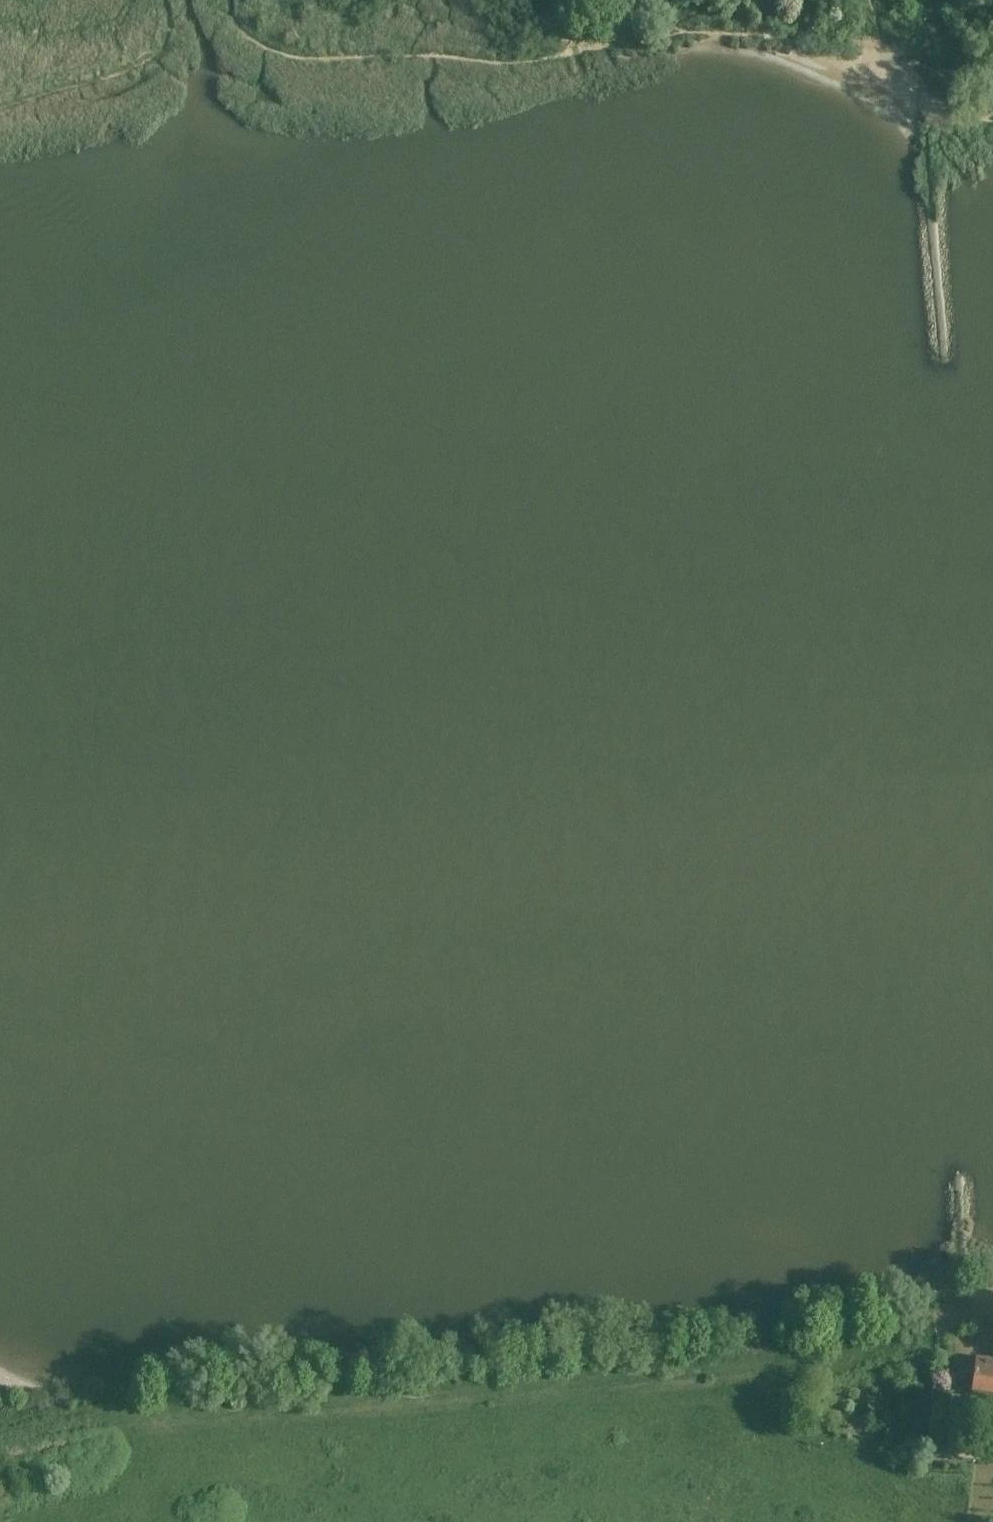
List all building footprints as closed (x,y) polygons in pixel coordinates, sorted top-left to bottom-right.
[(975,1358),(970,1397),(992,1399),(992,1361),(975,1358)]
